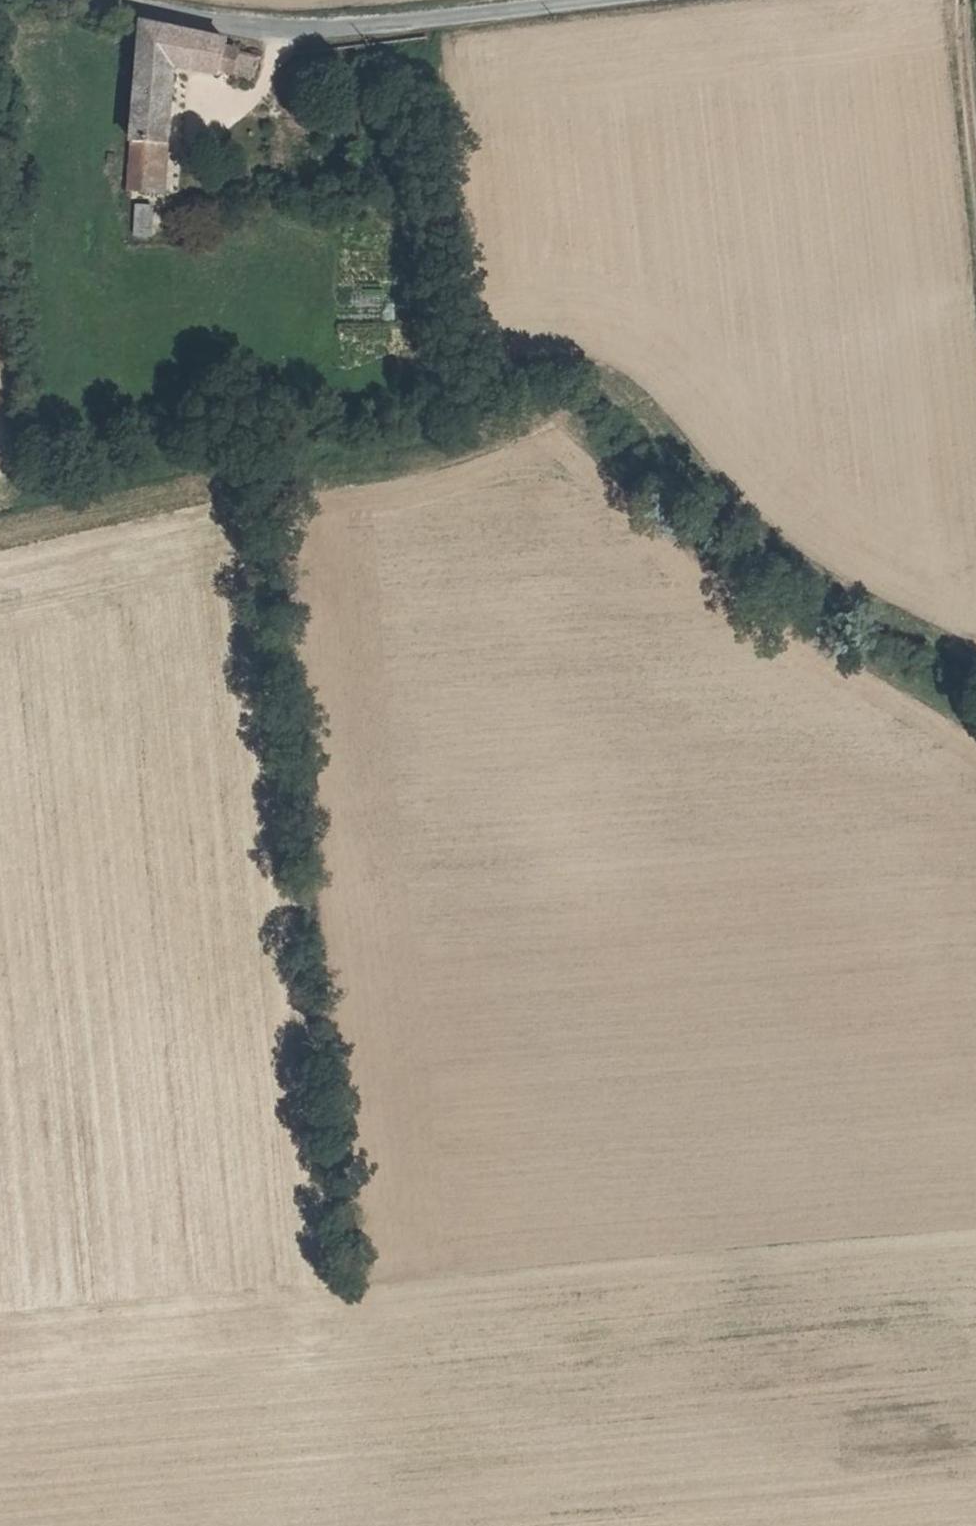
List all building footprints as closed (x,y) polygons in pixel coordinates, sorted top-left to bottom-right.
[(143,198),(161,199),(171,79),(174,39),(141,35),(130,166),(145,167),(143,198)] [(221,47),(174,39),(171,79),(218,82),(218,80),(219,62),(221,47)] [(219,62),(218,80),(252,82),(254,65),(219,62)] [(132,202),(131,234),(151,235),(152,202),(132,202)]
